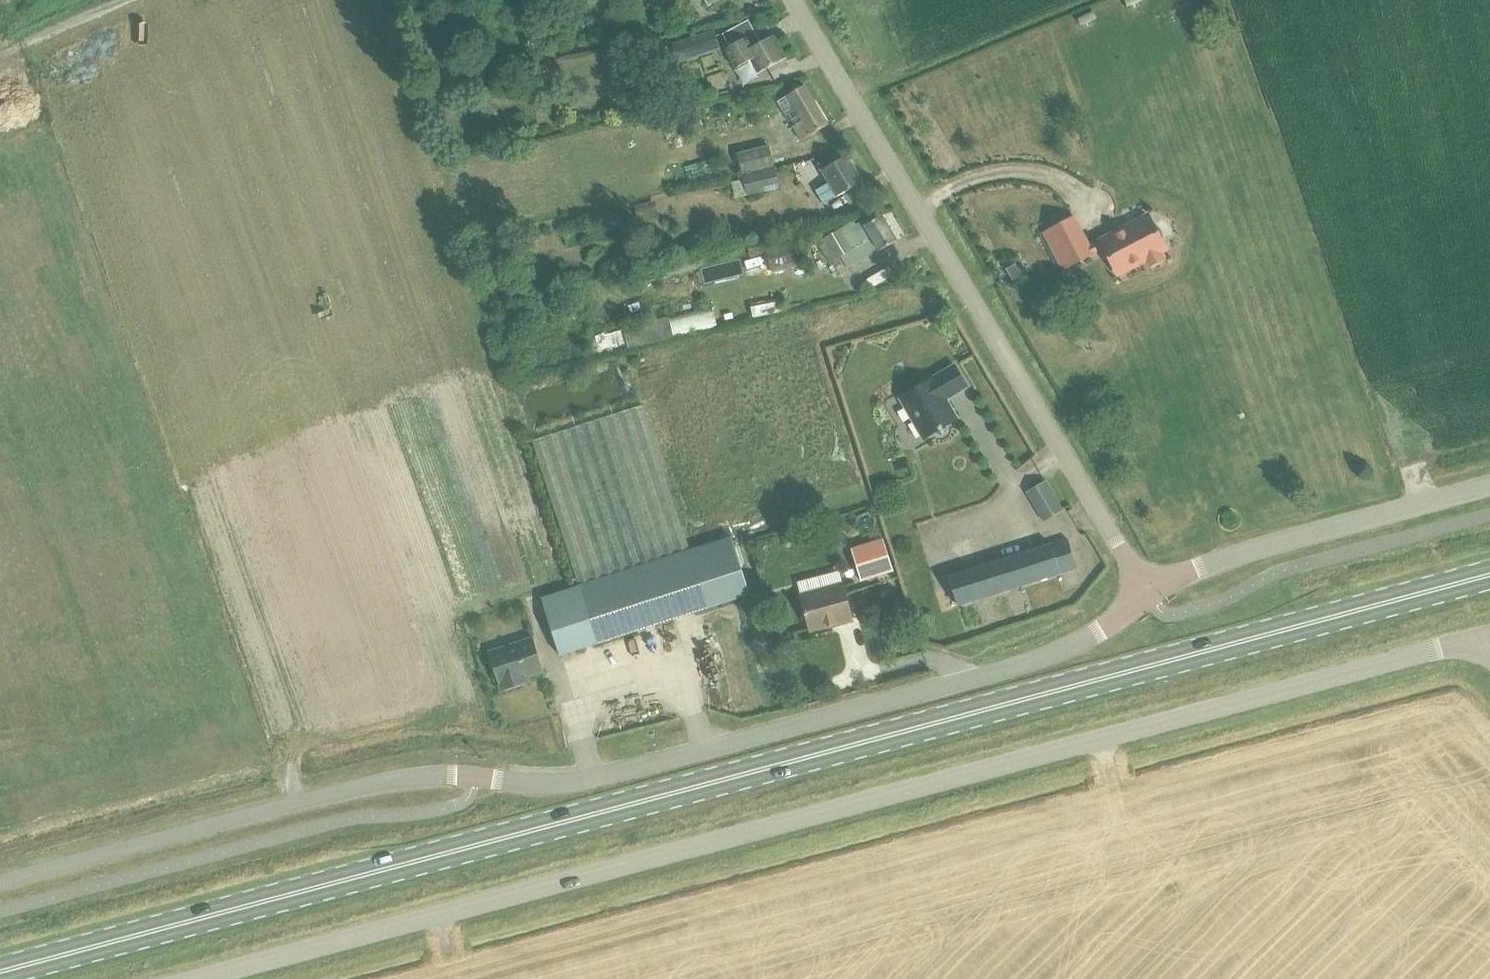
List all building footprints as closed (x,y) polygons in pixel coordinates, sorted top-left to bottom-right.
[(709,9),(714,6),(718,12),(734,3),(732,0),(704,0),(709,9)] [(1181,3),(1185,13),(1199,8),(1196,0),(1190,0),(1181,3)] [(1172,8),(1157,14),(1162,24),(1176,18),(1172,8)] [(749,21),(723,35),(730,47),(726,49),(737,69),(739,67),(743,75),(751,78),(759,73),(787,58),(775,36),(762,43),(749,21)] [(721,50),(715,31),(673,44),(679,63),(721,50)] [(791,124),(794,122),(796,126),(794,127),(801,141),(827,127),(806,88),(803,89),(800,85),(794,88),(797,93),(779,103),(791,124)] [(775,167),(770,146),(738,154),(743,175),(775,167)] [(862,184),(847,159),(834,167),(830,160),(820,166),(830,183),(816,192),(824,204),(838,195),(839,198),(862,184)] [(694,181),(714,177),(710,160),(691,163),(694,181)] [(780,188),(775,167),(743,175),(748,196),(780,188)] [(657,201),(636,206),(640,223),(661,219),(657,201)] [(1166,247),(1148,214),(1122,228),(1123,229),(1118,232),(1117,231),(1101,239),(1102,240),(1091,246),(1075,216),(1045,232),(1065,269),(1095,253),(1095,252),(1105,246),(1120,274),(1136,266),(1135,263),(1146,257),(1151,265),(1166,257),(1161,249),(1166,247)] [(855,221),(818,244),(831,265),(841,259),(848,270),(880,250),(880,251),(898,241),(883,216),(867,225),(864,220),(857,224),(855,221)] [(698,233),(691,242),(699,249),(706,241),(698,233)] [(804,266),(798,241),(767,248),(773,273),(804,266)] [(749,273),(770,268),(766,253),(746,259),(749,273)] [(1022,275),(1016,263),(1007,269),(1013,280),(1022,275)] [(589,339),(593,357),(628,349),(673,337),(717,327),(712,307),(669,318),(669,317),(624,329),(625,331),(589,339)] [(946,426),(957,419),(945,399),(967,386),(954,365),(900,398),(911,417),(915,418),(926,438),(936,432),(939,434),(942,434),(945,433),(946,430),(946,426)] [(642,404),(534,439),(581,586),(543,599),(561,656),(751,594),(732,537),(690,551),(642,404)] [(1064,509),(1047,481),(1028,492),(1045,521),(1064,509)] [(1071,538),(985,566),(949,577),(958,606),(995,594),(1080,566),(1071,538)] [(894,571),(884,540),(853,549),(863,581),(894,571)] [(818,577),(798,582),(811,631),(838,624),(839,625),(854,621),(844,584),(822,590),(818,577)] [(872,590),(857,595),(861,606),(875,602),(872,590)] [(521,686),(519,680),(545,672),(534,638),(489,652),(502,692),(521,686)]
